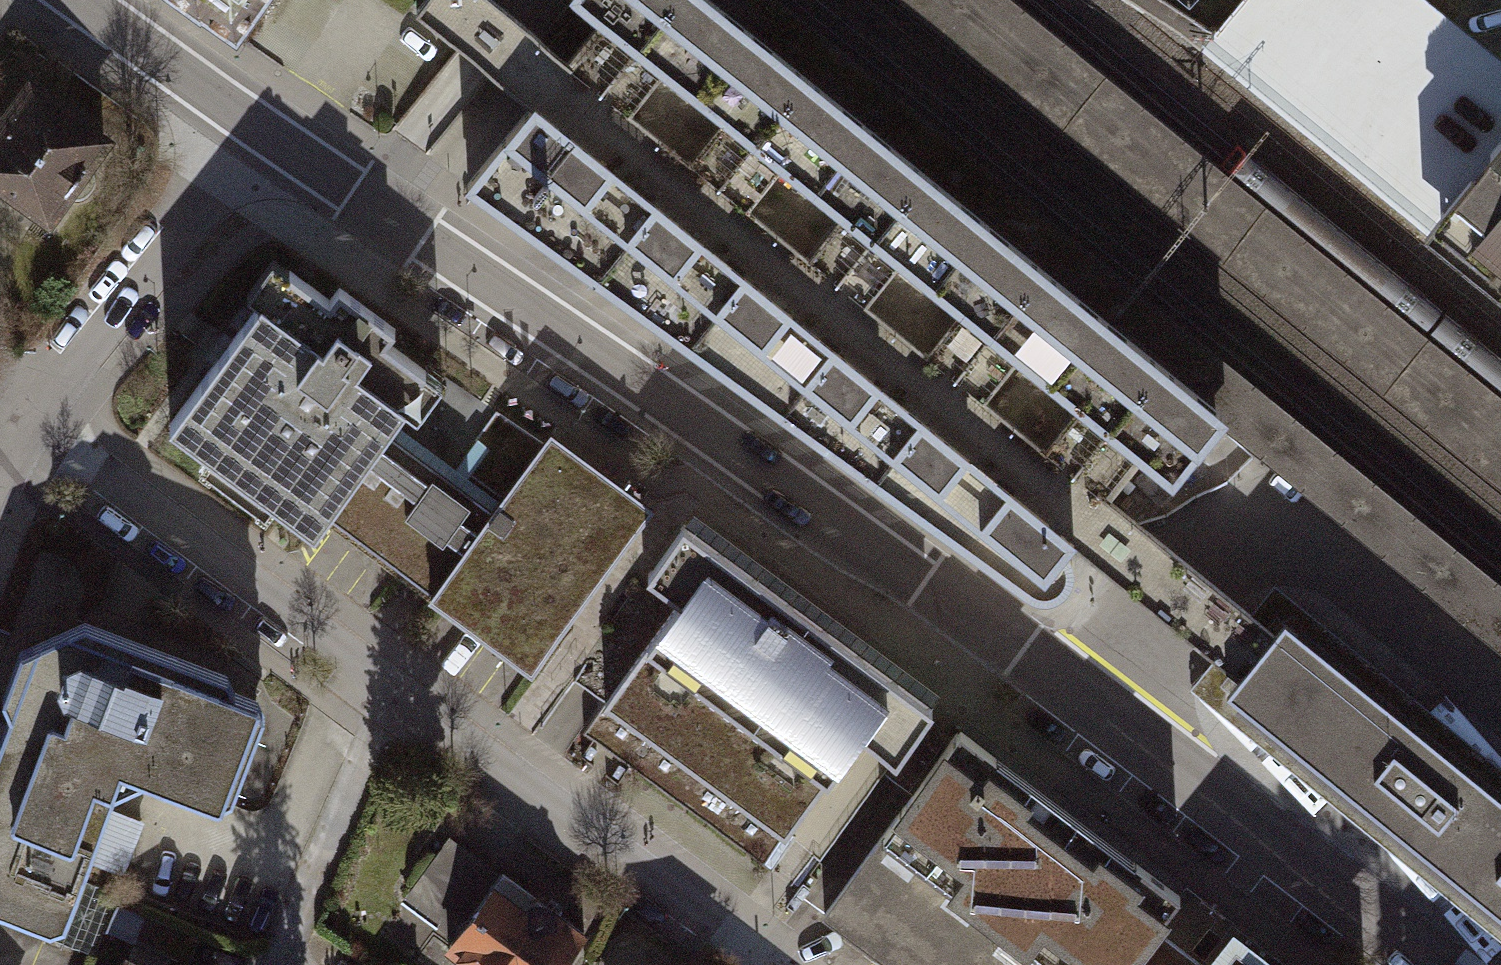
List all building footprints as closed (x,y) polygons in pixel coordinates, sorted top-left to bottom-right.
[(236,32),(259,0),(192,0),(236,32)] [(466,183),(563,253),(743,381),(907,172),(736,32),(718,18),(697,0),(586,0),(599,8),(562,52),(511,12),(496,0),(421,0),(414,9),(475,58),(512,86),(531,102),(466,183)] [(1238,364),(783,0),(697,0),(718,18),(736,32),(907,172),(916,179),(1216,425),(1500,655),(1500,578),(1238,364)] [(1500,485),(1500,400),(1010,0),(903,0),(1500,485)] [(0,109),(0,207),(41,236),(105,146),(18,84),(0,109)] [(1430,224),(1500,282),(1500,137),(1430,224)] [(907,172),(743,381),(754,389),(1031,590),(1040,592),(1048,592),(1056,590),(1064,585),(1069,578),(1072,570),(1072,561),(1069,553),(1064,546),(1071,539),(1089,516),(1107,494),(1142,452),(1172,477),(1216,425),(916,179),(907,172)] [(254,294),(162,418),(306,525),(395,405),(410,415),(438,377),(380,335),(389,323),(331,281),(323,293),(266,250),(240,285),(254,294)] [(308,272),(299,265),(296,270),(305,276),(308,272)] [(314,275),(308,272),(305,276),(311,280),(314,275)] [(535,671),(656,507),(554,433),(543,448),(499,415),(478,443),(490,452),(469,480),(389,422),(321,513),(535,671)] [(1214,654),(1238,674),(1275,629),(1250,609),(1138,518),(1107,494),(1089,516),(1071,539),(1214,654)] [(916,693),(680,518),(643,569),(674,592),(571,730),(754,864),(856,727),(879,744),(891,752),(929,701),(916,693)] [(1273,580),(1250,609),(1275,629),(1285,616),(1500,790),(1500,764),(1273,580)] [(29,637),(0,718),(0,910),(49,930),(119,763),(208,799),(256,686),(76,615),(29,637)] [(1227,687),(1500,909),(1500,790),(1285,616),(1275,629),(1238,674),(1235,678),(1227,687)] [(1189,684),(1500,937),(1500,909),(1227,687),(1238,674),(1214,654),(1189,684)] [(960,727),(911,793),(873,845),(1036,964),(1125,964),(1181,891),(960,727)] [(873,845),(815,923),(872,964),(1036,964),(873,845)] [(485,877),(435,948),(458,964),(552,964),(571,938),(485,877)] [(1229,944),(1212,964),(1257,964),(1229,944)] [(118,952),(112,964),(148,964),(118,952)]
